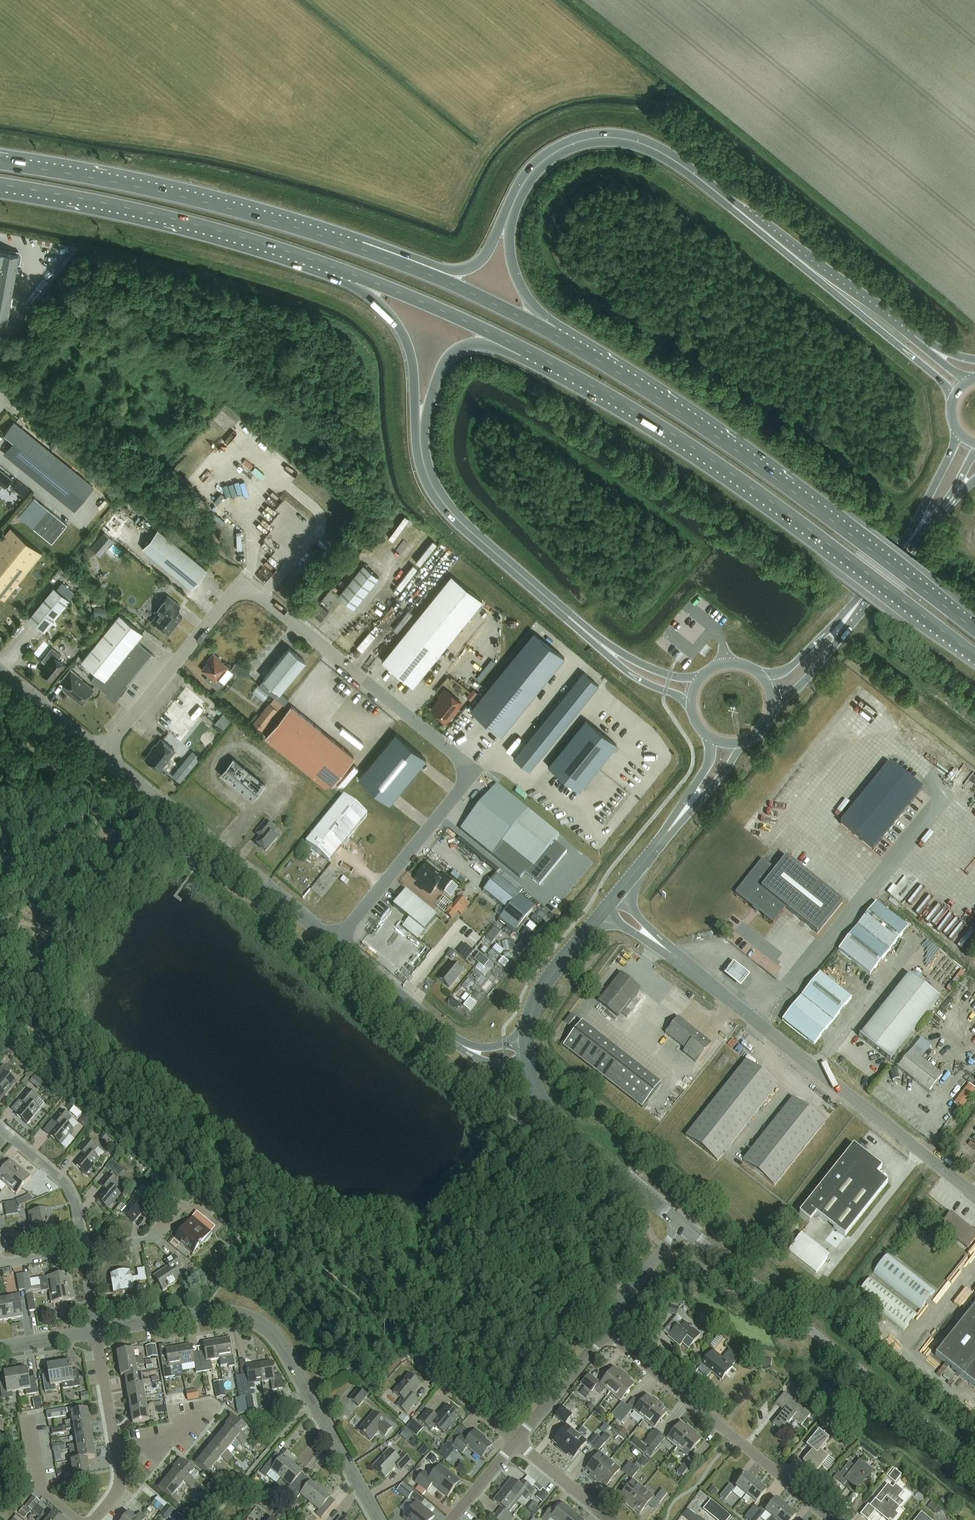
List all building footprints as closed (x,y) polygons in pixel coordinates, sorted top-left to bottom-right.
[(20,254),(0,250),(0,321),(7,323),(20,254)] [(14,422),(5,434),(19,445),(10,456),(75,509),(94,486),(14,422)] [(55,450),(60,443),(55,439),(50,446),(55,450)] [(3,485),(5,487),(12,478),(0,469),(0,489),(3,485)] [(22,484),(16,491),(24,497),(29,490),(22,484)] [(272,524),(264,533),(269,542),(277,537),(278,536),(275,531),(279,528),(282,531),(285,528),(280,524),(285,519),(289,517),(295,509),(290,502),(288,499),(285,494),(283,495),(274,505),(277,510),(269,519),(272,524)] [(49,509),(34,496),(18,515),(34,528),(53,543),(68,524),(49,509)] [(40,550),(11,527),(0,541),(0,594),(5,598),(43,552),(40,550)] [(159,529),(143,548),(192,588),(208,569),(159,529)] [(93,546),(103,554),(117,539),(107,530),(93,546)] [(418,533),(401,555),(416,567),(433,545),(418,533)] [(364,564),(339,595),(354,608),(379,576),(364,564)] [(452,575),(382,660),(413,686),(483,600),(452,575)] [(45,630),(70,599),(54,586),(29,617),(45,630)] [(159,613),(152,622),(158,627),(160,625),(169,633),(175,626),(174,625),(177,620),(179,621),(183,616),(176,611),(181,606),(168,595),(156,611),(159,613)] [(312,613),(321,621),(329,611),(320,604),(312,613)] [(108,607),(95,606),(94,616),(108,617),(108,607)] [(82,660),(97,673),(91,680),(115,700),(153,653),(137,640),(143,632),(120,614),(82,660)] [(534,632),(470,710),(502,735),(565,657),(534,632)] [(366,636),(356,653),(361,656),(372,639),(366,636)] [(377,656),(385,647),(381,643),(373,653),(377,656)] [(41,671),(52,680),(65,664),(59,659),(62,655),(53,647),(45,657),(49,661),(41,671)] [(264,678),(280,691),(306,660),(290,647),(264,678)] [(212,677),(208,681),(218,689),(224,682),(219,679),(229,667),(221,660),(222,659),(215,654),(217,650),(207,661),(208,662),(203,669),(212,677)] [(69,684),(65,690),(72,696),(73,694),(83,702),(93,690),(77,676),(78,675),(71,669),(63,679),(69,684)] [(514,758),(529,770),(599,685),(583,672),(514,758)] [(312,712),(331,687),(327,684),(308,708),(312,712)] [(189,685),(160,722),(185,741),(214,704),(189,685)] [(441,698),(432,709),(446,721),(447,719),(448,720),(453,714),(452,713),(461,702),(446,689),(440,697),(441,698)] [(269,702),(254,723),(263,730),(279,710),(269,702)] [(266,736),(329,788),(354,756),(292,705),(266,736)] [(586,719),(548,766),(579,791),(617,745),(586,719)] [(359,778),(390,804),(427,759),(396,733),(359,778)] [(156,762),(161,766),(175,749),(162,739),(149,756),(151,758),(151,760),(154,762),(156,762)] [(187,774),(201,757),(193,751),(179,768),(187,774)] [(221,774),(253,800),(266,784),(234,758),(221,774)] [(890,763),(841,824),(885,860),(896,846),(885,837),(923,790),(890,763)] [(497,786),(460,830),(520,878),(524,873),(540,886),(567,852),(554,842),(559,836),(497,786)] [(367,815),(344,797),(306,843),(329,862),(367,815)] [(256,845),(266,852),(277,839),(272,834),(276,830),(266,822),(259,831),(264,835),(256,845)] [(943,856),(954,863),(968,841),(958,834),(943,856)] [(786,858),(775,872),(762,862),(763,861),(762,860),(753,872),(754,873),(744,885),(743,884),(735,894),(749,905),(749,904),(764,915),(763,917),(773,924),(785,909),(817,935),(842,903),(786,858)] [(333,865),(304,897),(315,906),(343,874),(333,865)] [(430,867),(428,867),(426,866),(416,879),(427,888),(425,890),(431,895),(437,887),(444,892),(452,882),(443,875),(441,878),(433,871),(432,870),(430,867)] [(534,908),(519,895),(520,894),(496,875),(483,891),(506,910),(499,919),(515,931),(517,929),(516,928),(526,917),(534,908)] [(911,882),(901,900),(913,906),(923,888),(911,882)] [(418,940),(437,916),(406,891),(393,907),(409,919),(402,927),(418,940)] [(876,903),(857,926),(889,952),(908,928),(876,903)] [(857,926),(838,950),(870,975),(889,952),(857,926)] [(489,962),(479,954),(474,960),(484,968),(489,962)] [(749,973),(732,960),(723,972),(740,985),(749,973)] [(439,980),(449,988),(462,972),(452,964),(439,980)] [(820,973),(801,997),(833,1022),(852,999),(820,973)] [(859,1037),(875,1050),(890,1062),(890,1061),(940,999),(910,975),(860,1037),(859,1037)] [(616,1017),(638,988),(622,976),(599,1004),(616,1017)] [(801,997),(783,1020),(814,1046),(833,1022),(801,997)] [(967,1018),(972,1022),(974,1017),(974,1007),(967,1018)] [(571,1014),(565,1022),(569,1026),(575,1017),(571,1014)] [(696,1063),(706,1050),(711,1044),(678,1018),(666,1034),(686,1049),(683,1053),(696,1063)] [(964,1019),(955,1035),(961,1038),(970,1022),(964,1019)] [(595,1071),(613,1047),(582,1022),(563,1046),(595,1071)] [(924,1034),(939,1046),(949,1034),(934,1022),(924,1034)] [(967,1043),(974,1032),(974,1027),(971,1025),(961,1039),(967,1043)] [(941,1050),(946,1055),(958,1041),(952,1036),(941,1050)] [(929,1093),(942,1077),(921,1060),(931,1047),(921,1039),(898,1068),(929,1093)] [(968,1065),(974,1059),(974,1055),(973,1053),(964,1061),(968,1065)] [(778,1086),(747,1061),(686,1136),(718,1161),(732,1143),(738,1147),(748,1135),(742,1131),(778,1086)] [(16,1082),(8,1076),(11,1072),(3,1065),(0,1069),(0,1102),(16,1082)] [(974,1085),(974,1075),(970,1072),(965,1078),(974,1085)] [(38,1089),(43,1082),(36,1076),(30,1083),(38,1089)] [(927,1102),(932,1096),(915,1082),(910,1088),(927,1102)] [(955,1090),(941,1109),(950,1116),(964,1097),(955,1090)] [(27,1125),(39,1110),(33,1105),(37,1099),(27,1091),(19,1100),(24,1105),(16,1115),(27,1125)] [(902,1096),(898,1102),(913,1113),(918,1107),(902,1096)] [(774,1186),(824,1124),(793,1098),(743,1161),(774,1186)] [(61,1146),(74,1131),(78,1124),(72,1119),(61,1110),(52,1121),(58,1125),(49,1136),(61,1146)] [(921,1110),(915,1116),(917,1118),(913,1123),(923,1131),(933,1120),(921,1110)] [(84,1116),(79,1123),(86,1129),(92,1122),(84,1116)] [(86,1174),(99,1160),(92,1154),(97,1148),(87,1140),(78,1150),(84,1155),(75,1165),(86,1174)] [(842,1190),(820,1218),(845,1237),(888,1183),(877,1175),(882,1168),(854,1146),(828,1178),(842,1190)] [(21,1168),(11,1160),(0,1173),(0,1181),(6,1186),(21,1168)] [(118,1166),(113,1161),(108,1168),(113,1173),(118,1166)] [(16,1194),(31,1177),(21,1168),(6,1186),(16,1194)] [(108,1209),(120,1194),(114,1189),(119,1184),(109,1175),(100,1186),(105,1190),(97,1200),(108,1209)] [(828,1178),(799,1214),(810,1222),(816,1215),(820,1218),(842,1190),(828,1178)] [(147,1218),(156,1207),(146,1199),(141,1205),(135,1200),(122,1214),(133,1223),(141,1213),(147,1218)] [(17,1207),(16,1201),(5,1203),(6,1209),(17,1207)] [(17,1207),(6,1209),(7,1216),(18,1214),(17,1207)] [(30,1226),(53,1222),(51,1209),(28,1212),(30,1226)] [(197,1212),(193,1217),(175,1238),(194,1254),(212,1233),(207,1229),(211,1224),(197,1212)] [(974,1240),(974,1233),(951,1213),(940,1227),(968,1249),(974,1240)] [(32,1239),(55,1235),(53,1222),(30,1226),(32,1239)] [(16,1239),(15,1230),(4,1232),(5,1241),(16,1239)] [(791,1250),(820,1272),(833,1254),(804,1232),(791,1250)] [(28,1240),(24,1241),(9,1243),(10,1250),(29,1247),(28,1240)] [(889,1253),(874,1272),(921,1309),(936,1291),(889,1253)] [(177,1271),(183,1267),(175,1255),(166,1261),(169,1267),(155,1276),(164,1290),(182,1278),(177,1271)] [(147,1281),(145,1269),(137,1270),(139,1282),(147,1281)] [(134,1290),(131,1270),(111,1274),(115,1294),(134,1290)] [(40,1285),(31,1286),(29,1273),(23,1274),(26,1290),(26,1294),(49,1291),(49,1290),(73,1286),(70,1273),(40,1278),(40,1285)] [(26,1290),(23,1274),(16,1275),(19,1291),(26,1290)] [(872,1276),(858,1293),(904,1330),(918,1313),(872,1276)] [(75,1299),(73,1286),(49,1290),(49,1291),(51,1303),(75,1299)] [(10,1319),(23,1317),(20,1294),(12,1295),(11,1292),(5,1293),(6,1296),(10,1319)] [(10,1319),(6,1296),(0,1297),(0,1321),(10,1319)] [(29,1311),(35,1310),(33,1298),(27,1299),(29,1311)] [(974,1361),(974,1299),(974,1298),(969,1304),(974,1307),(935,1355),(962,1377),(974,1361)] [(664,1333),(668,1337),(680,1347),(683,1344),(690,1349),(701,1335),(686,1323),(684,1324),(681,1322),(682,1321),(677,1317),(664,1333)] [(217,1341),(220,1359),(227,1358),(229,1368),(234,1367),(233,1357),(230,1339),(217,1341)] [(210,1361),(220,1359),(217,1341),(204,1343),(205,1352),(199,1353),(203,1373),(212,1371),(210,1361)] [(157,1357),(155,1345),(146,1347),(148,1359),(157,1357)] [(192,1345),(179,1347),(183,1366),(195,1364),(196,1374),(203,1373),(199,1353),(193,1354),(192,1345)] [(183,1366),(179,1347),(166,1349),(168,1358),(162,1359),(164,1369),(166,1379),(175,1378),(174,1372),(177,1372),(177,1368),(183,1367),(183,1366)] [(120,1365),(144,1361),(143,1357),(135,1358),(134,1350),(117,1353),(120,1365)] [(730,1351),(727,1355),(722,1360),(713,1352),(699,1369),(709,1377),(713,1372),(722,1379),(739,1359),(730,1351)] [(390,1367),(382,1376),(387,1380),(402,1363),(407,1360),(402,1356),(391,1368),(390,1367)] [(772,1360),(762,1359),(761,1368),(771,1369),(772,1360)] [(73,1374),(71,1361),(61,1362),(62,1364),(59,1365),(62,1385),(63,1390),(81,1387),(79,1373),(73,1374)] [(138,1374),(136,1367),(144,1365),(144,1361),(120,1365),(121,1377),(123,1377),(138,1374)] [(962,1377),(974,1387),(974,1361),(962,1377)] [(272,1362),(259,1364),(263,1383),(271,1381),(272,1391),(282,1389),(280,1376),(275,1377),(272,1362)] [(62,1385),(59,1365),(57,1365),(56,1363),(47,1364),(50,1378),(43,1379),(45,1393),(57,1391),(56,1386),(62,1385)] [(248,1375),(242,1376),(246,1397),(251,1396),(250,1390),(255,1389),(254,1384),(263,1383),(259,1364),(246,1367),(248,1375)] [(27,1396),(37,1394),(35,1380),(29,1381),(27,1368),(18,1369),(19,1371),(16,1372),(19,1392),(26,1391),(27,1396)] [(611,1393),(626,1375),(620,1370),(618,1372),(614,1369),(600,1385),(599,1384),(595,1389),(602,1394),(606,1389),(611,1393)] [(16,1372),(13,1372),(13,1370),(4,1372),(6,1385),(0,1386),(2,1400),(13,1398),(13,1393),(19,1392),(16,1372)] [(138,1374),(125,1376),(127,1388),(151,1384),(150,1380),(142,1381),(141,1374),(138,1374)] [(599,1384),(600,1383),(589,1374),(581,1383),(592,1392),(595,1389),(599,1384)] [(412,1395),(421,1384),(410,1375),(395,1392),(403,1399),(397,1405),(407,1414),(419,1401),(412,1395)] [(631,1379),(626,1375),(611,1393),(621,1402),(634,1386),(629,1381),(631,1379)] [(242,1376),(236,1377),(240,1398),(246,1397),(242,1376)] [(151,1384),(127,1388),(129,1400),(145,1397),(143,1389),(146,1388),(147,1390),(152,1389),(151,1384)] [(222,1384),(214,1385),(217,1399),(224,1398),(222,1384)] [(359,1407),(368,1396),(359,1389),(350,1400),(359,1407)] [(187,1401),(199,1399),(197,1390),(186,1392),(187,1401)] [(182,1400),(181,1392),(172,1394),(173,1402),(182,1400)] [(82,1402),(89,1401),(88,1393),(81,1394),(82,1402)] [(793,1419),(796,1422),(802,1426),(811,1415),(785,1393),(778,1402),(786,1409),(774,1424),(783,1432),(793,1419)] [(644,1421),(660,1403),(649,1394),(634,1413),(644,1421)] [(145,1397),(129,1400),(131,1412),(155,1408),(154,1404),(149,1405),(149,1406),(146,1406),(145,1397)] [(43,1409),(41,1398),(33,1400),(35,1410),(43,1409)] [(617,1420),(628,1407),(622,1402),(611,1416),(616,1420),(617,1420)] [(654,1429),(670,1411),(660,1403),(644,1421),(654,1429)] [(445,1434),(460,1416),(447,1406),(438,1417),(429,1410),(420,1421),(432,1430),(435,1426),(445,1434)] [(628,1407),(617,1420),(616,1422),(620,1425),(633,1410),(628,1406),(628,1407)] [(600,1418),(605,1412),(600,1407),(595,1413),(600,1418)] [(155,1408),(131,1412),(133,1424),(149,1421),(147,1412),(150,1412),(151,1413),(156,1412),(155,1408)] [(566,1425),(573,1416),(563,1408),(556,1417),(566,1425)] [(64,1410),(52,1412),(46,1413),(47,1419),(65,1416),(64,1410)] [(66,1426),(90,1422),(88,1410),(72,1413),(73,1420),(65,1422),(66,1426)] [(385,1436),(392,1428),(386,1423),(387,1422),(375,1412),(359,1431),(371,1441),(379,1431),(385,1436)] [(234,1416),(226,1425),(247,1442),(250,1438),(243,1433),(248,1427),(234,1416)] [(76,1437),(92,1434),(90,1422),(66,1426),(66,1427),(52,1429),(53,1435),(67,1433),(67,1431),(75,1430),(76,1437)] [(677,1448),(693,1430),(683,1422),(668,1440),(677,1448)] [(226,1425),(220,1432),(234,1444),(237,1440),(244,1445),(247,1442),(226,1425)] [(562,1452),(577,1434),(567,1426),(552,1444),(562,1452)] [(408,1428),(403,1435),(411,1441),(416,1434),(408,1428)] [(482,1458),(493,1445),(483,1437),(484,1436),(477,1430),(468,1441),(462,1436),(454,1446),(463,1453),(468,1447),(482,1458)] [(649,1448),(661,1434),(656,1430),(644,1444),(649,1448)] [(688,1457),(703,1439),(693,1430),(677,1448),(688,1457)] [(821,1451),(830,1440),(820,1431),(807,1446),(813,1452),(804,1463),(805,1463),(806,1461),(817,1471),(822,1465),(823,1466),(823,1465),(829,1470),(835,1462),(829,1457),(821,1451)] [(226,1453),(230,1449),(230,1448),(234,1444),(220,1432),(212,1442),(226,1453)] [(606,1433),(601,1439),(606,1443),(610,1437),(606,1433)] [(70,1450),(94,1446),(92,1434),(76,1437),(77,1444),(69,1445),(70,1450)] [(573,1461),(588,1443),(577,1434),(562,1452),(573,1461)] [(661,1434),(649,1448),(654,1452),(659,1447),(666,1438),(661,1434)] [(596,1435),(589,1444),(593,1448),(601,1439),(596,1435)] [(846,1448),(854,1444),(850,1438),(843,1443),(846,1448)] [(601,1439),(593,1448),(598,1452),(606,1443),(601,1439)] [(203,1452),(217,1464),(221,1459),(228,1465),(233,1459),(226,1453),(212,1442),(203,1452)] [(52,1445),(53,1452),(65,1450),(64,1443),(52,1445)] [(88,1459),(96,1458),(94,1446),(70,1450),(70,1454),(78,1452),(80,1460),(88,1459)] [(402,1471),(411,1461),(403,1454),(398,1459),(389,1450),(374,1467),(380,1472),(380,1473),(385,1478),(396,1466),(402,1471)] [(595,1480),(611,1462),(606,1458),(608,1455),(604,1451),(601,1454),(601,1453),(586,1472),(595,1480)] [(231,1475),(217,1464),(203,1452),(195,1462),(209,1474),(214,1467),(228,1479),(231,1475)] [(281,1479),(294,1463),(288,1458),(286,1461),(277,1453),(262,1472),(267,1477),(272,1471),(281,1479)] [(638,1463),(643,1468),(649,1462),(643,1457),(638,1463)] [(682,1477),(687,1471),(695,1462),(690,1457),(677,1473),(682,1477)] [(13,1467),(24,1466),(23,1458),(11,1459),(13,1467)] [(65,1475),(90,1471),(88,1459),(80,1460),(71,1461),(73,1469),(65,1470),(65,1475)] [(194,1485),(197,1482),(190,1476),(195,1470),(181,1459),(173,1468),(194,1485)] [(860,1461),(854,1467),(849,1463),(836,1479),(845,1486),(849,1482),(858,1489),(872,1471),(860,1461)] [(606,1489),(621,1470),(611,1462),(595,1480),(606,1489)] [(293,1494),(307,1478),(299,1471),(300,1469),(294,1463),(281,1479),(291,1487),(288,1490),(293,1494)] [(627,1476),(634,1467),(630,1463),(622,1472),(627,1476)] [(470,1472),(461,1464),(457,1469),(466,1477),(470,1472)] [(456,1490),(461,1484),(459,1483),(460,1482),(441,1465),(431,1478),(424,1472),(416,1482),(427,1492),(433,1485),(448,1497),(455,1488),(456,1490)] [(634,1467),(627,1476),(632,1480),(640,1471),(634,1467)] [(173,1468),(166,1478),(180,1489),(184,1483),(191,1489),(194,1485),(173,1468)] [(895,1483),(902,1475),(893,1469),(886,1476),(895,1483)] [(90,1471),(65,1475),(66,1479),(74,1478),(75,1485),(92,1483),(90,1471)] [(746,1496),(757,1483),(747,1475),(736,1488),(746,1496)] [(166,1478),(158,1487),(179,1504),(182,1500),(175,1495),(180,1489),(166,1478)] [(310,1503),(323,1487),(317,1482),(315,1485),(307,1478),(293,1494),(298,1499),(301,1495),(310,1503)] [(503,1491),(518,1503),(522,1497),(527,1500),(535,1491),(523,1481),(520,1486),(512,1479),(503,1491)] [(629,1507),(644,1489),(634,1481),(619,1500),(629,1507)] [(755,1505),(766,1491),(757,1483),(746,1496),(755,1505)] [(536,1484),(533,1487),(538,1491),(540,1494),(543,1490),(536,1484)] [(725,1501),(734,1490),(730,1485),(720,1497),(725,1501)] [(860,1516),(866,1519),(869,1519),(876,1511),(887,1519),(895,1519),(898,1516),(896,1514),(900,1509),(892,1502),(895,1499),(897,1500),(903,1493),(896,1487),(893,1490),(888,1486),(870,1507),(868,1506),(860,1516)] [(263,1498),(248,1487),(244,1492),(258,1504),(263,1498)] [(322,1519),(336,1502),(328,1495),(329,1493),(323,1487),(310,1503),(320,1511),(317,1514),(322,1519)] [(639,1516),(654,1498),(644,1489),(629,1507),(639,1516)] [(660,1504),(668,1494),(663,1490),(655,1500),(660,1504)] [(518,1503),(503,1491),(494,1501),(502,1507),(494,1517),(498,1519),(510,1519),(513,1516),(509,1513),(518,1503)] [(435,1516),(421,1505),(425,1501),(415,1492),(411,1497),(417,1502),(404,1518),(406,1519),(432,1519),(435,1516)] [(734,1515),(706,1493),(701,1499),(708,1505),(705,1509),(719,1519),(730,1519),(734,1515)] [(33,1497),(26,1506),(25,1507),(32,1513),(40,1503),(33,1497)] [(265,1507),(270,1501),(266,1498),(261,1504),(265,1507)] [(787,1508),(776,1499),(765,1512),(771,1517),(769,1519),(776,1519),(787,1508)] [(941,1509),(932,1502),(927,1507),(937,1515),(941,1509)] [(574,1512),(563,1504),(556,1512),(551,1508),(542,1519),(544,1519),(550,1519),(551,1519),(553,1519),(567,1519),(574,1512)] [(759,1510),(754,1506),(745,1518),(747,1519),(751,1519),(759,1510)] [(167,1519),(174,1512),(168,1507),(161,1516),(167,1519)] [(797,1516),(787,1508),(776,1519),(794,1519),(797,1516)] [(699,1518),(688,1509),(682,1515),(688,1519),(697,1519),(699,1518)] [(751,1519),(759,1519),(764,1514),(759,1510),(751,1519)]
